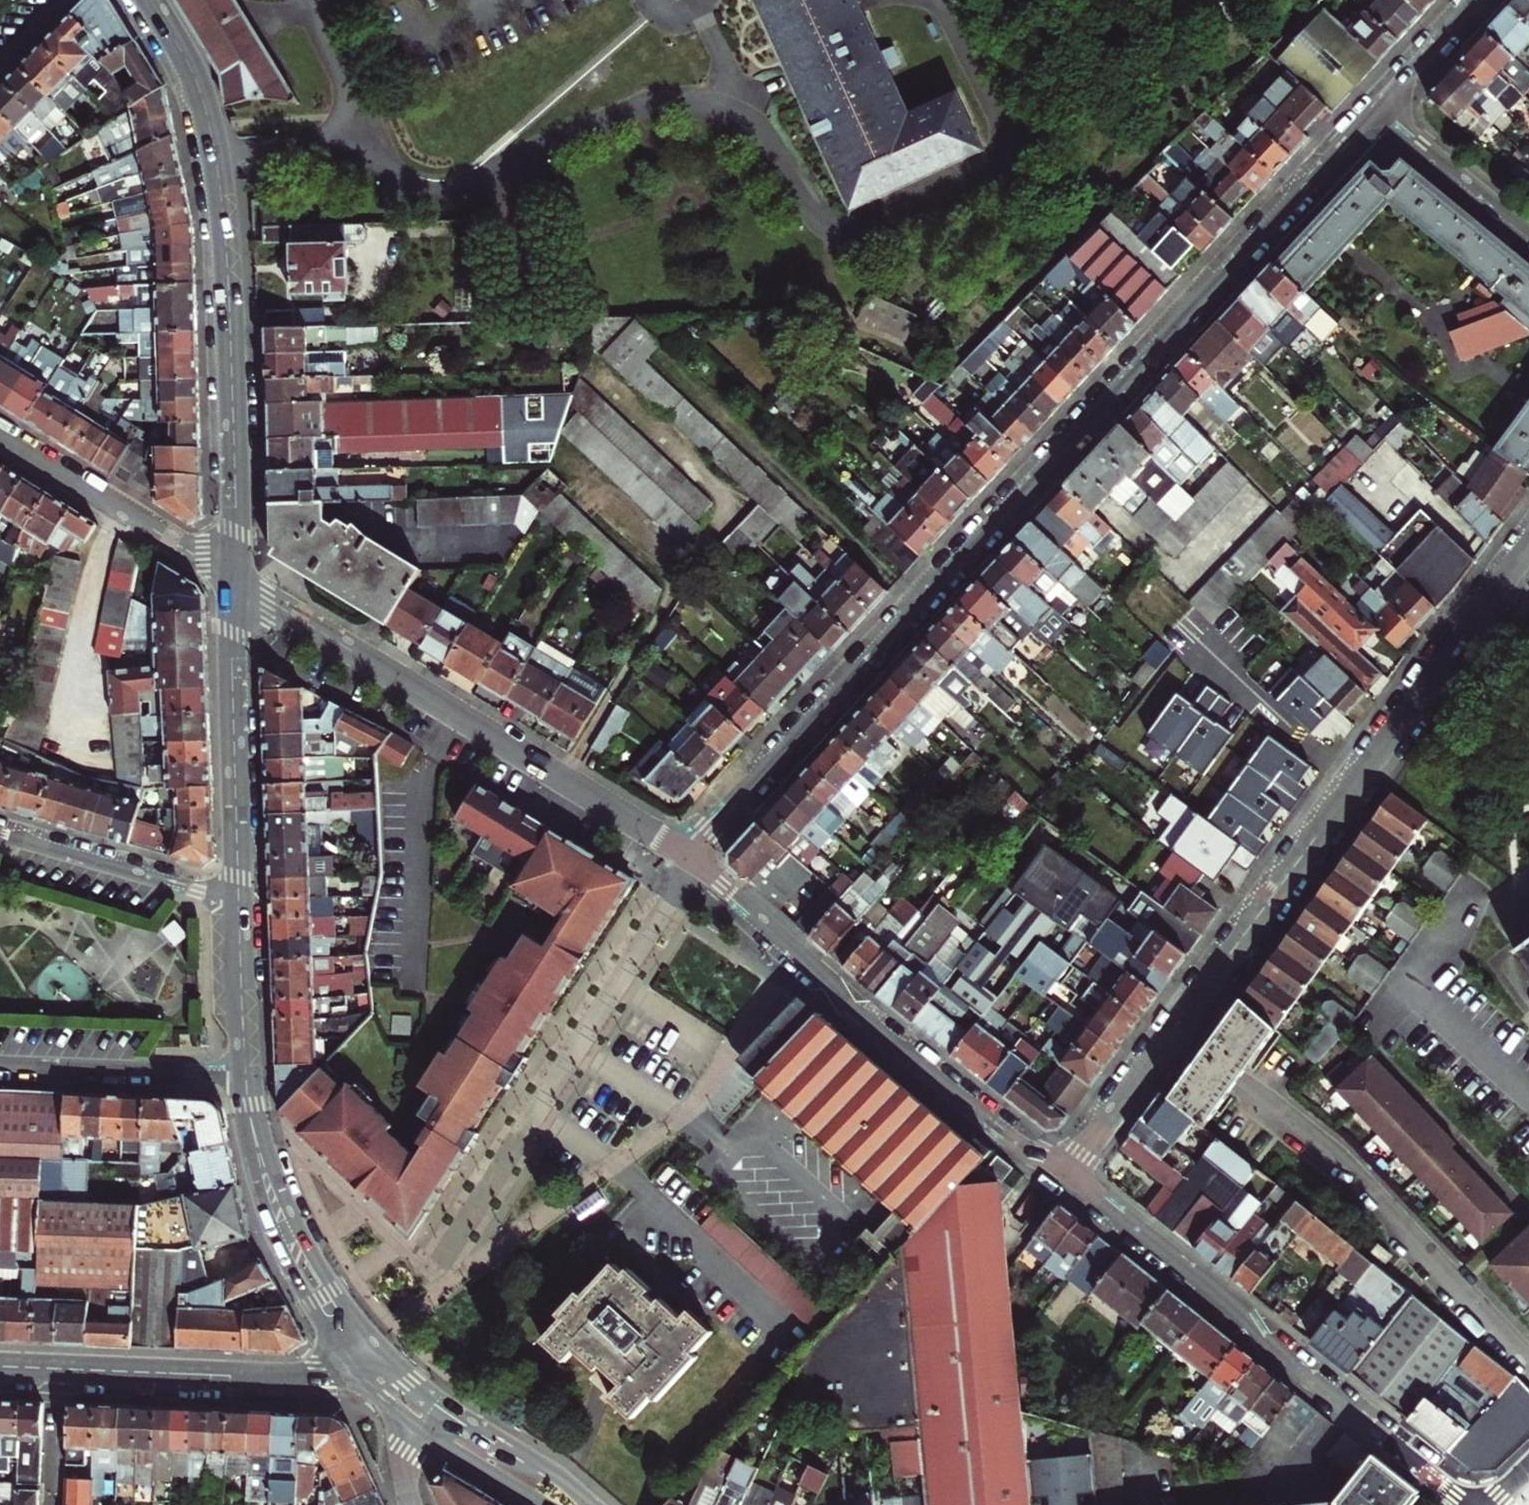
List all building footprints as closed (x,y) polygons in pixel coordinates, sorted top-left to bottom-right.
[(71,17),(91,37),(82,46),(101,67),(135,43),(120,18),(108,0),(89,0),(78,11),(71,17)] [(226,107),(230,105),(242,101),(273,102),(289,105),(291,99),(249,30),(231,0),(173,0),(220,78),(226,107)] [(755,4),(753,5),(850,214),(981,155),(954,96),(908,117),(886,72),(900,66),(892,50),(879,56),(853,0),(840,0),(823,8),(819,0),(754,0),(755,4)] [(840,0),(819,0),(823,8),(840,0)] [(1378,0),(1364,0),(1372,8),(1366,14),(1396,43),(1402,37),(1408,30),(1378,0)] [(1403,0),(1378,0),(1408,30),(1416,22),(1421,17),(1403,0)] [(1421,17),(1427,10),(1436,0),(1403,0),(1421,17)] [(1508,9),(1528,29),(1528,0),(1516,0),(1508,9)] [(1528,67),(1528,29),(1508,9),(1495,23),(1484,35),(1524,72),(1528,67)] [(1355,88),(1377,64),(1332,20),(1323,11),(1280,57),(1273,50),(1268,55),(1288,75),(1324,110),(1329,116),(1355,88)] [(1396,43),(1366,14),(1355,26),(1347,18),(1343,23),(1336,16),(1332,20),(1377,64),(1387,54),(1396,43)] [(57,32),(42,46),(83,91),(95,79),(99,84),(96,87),(98,91),(116,108),(123,102),(121,99),(118,93),(114,87),(110,81),(103,69),(101,67),(82,46),(91,37),(71,17),(57,32)] [(1470,50),(1515,94),(1523,101),(1528,94),(1528,77),(1524,72),(1484,35),(1477,43),(1470,50)] [(135,89),(121,99),(123,102),(130,113),(163,92),(149,67),(135,43),(101,67),(103,69),(110,81),(125,71),(135,89)] [(30,57),(19,68),(55,108),(63,117),(74,106),(78,110),(86,102),(82,98),(86,94),(83,91),(42,46),(30,57)] [(1462,58),(1456,66),(1496,105),(1506,93),(1511,98),(1515,94),(1470,50),(1462,58)] [(1496,105),(1456,66),(1450,72),(1441,82),(1486,125),(1490,121),(1485,116),(1496,105)] [(2,85),(38,126),(55,108),(19,68),(11,76),(2,85)] [(1324,110),(1288,75),(1264,98),(1266,101),(1300,135),(1307,128),(1313,121),(1317,123),(1323,116),(1322,112),(1324,110)] [(1427,97),(1467,135),(1477,124),(1483,129),(1486,125),(1441,82),(1434,89),(1427,97)] [(24,145),(41,130),(38,126),(2,85),(0,87),(0,118),(24,145)] [(97,135),(111,168),(172,138),(168,116),(163,92),(130,113),(97,135)] [(1506,93),(1496,105),(1514,122),(1528,107),(1523,101),(1515,94),(1511,98),(1506,93)] [(1300,135),(1266,101),(1256,113),(1252,109),(1246,115),(1250,119),(1289,159),(1297,151),(1306,141),(1300,135)] [(1221,117),(1217,122),(1222,126),(1226,122),(1221,117)] [(9,160),(24,145),(0,118),(0,150),(9,160)] [(1289,159),(1250,119),(1232,137),(1271,179),(1278,171),(1289,159)] [(1271,179),(1232,137),(1222,126),(1217,122),(1217,121),(1206,131),(1219,144),(1211,151),(1246,190),(1253,198),(1263,188),(1271,179)] [(76,140),(80,146),(86,142),(80,135),(76,140)] [(122,181),(138,178),(178,170),(175,154),(172,138),(111,168),(65,190),(54,196),(57,208),(96,192),(92,184),(110,176),(113,185),(119,183),(122,181)] [(51,141),(35,157),(45,169),(50,165),(64,156),(51,141)] [(1246,190),(1211,151),(1208,148),(1195,159),(1178,141),(1167,151),(1224,213),(1237,199),(1246,190)] [(1224,213),(1167,151),(1161,157),(1165,162),(1185,183),(1173,195),(1215,240),(1223,231),(1231,222),(1224,213)] [(50,165),(45,169),(37,174),(54,196),(65,190),(50,165)] [(1305,294),(1387,206),(1503,303),(1495,312),(1493,308),(1455,322),(1459,332),(1446,337),(1458,366),(1528,339),(1528,337),(1527,334),(1528,331),(1528,271),(1489,238),(1406,169),(1401,166),(1399,165),(1391,175),(1379,177),(1367,166),(1276,267),(1305,294)] [(120,187),(122,197),(181,187),(180,179),(178,170),(138,178),(139,185),(120,187)] [(1215,240),(1173,195),(1153,173),(1143,183),(1162,204),(1157,209),(1161,213),(1192,249),(1199,256),(1207,248),(1215,240)] [(119,183),(120,187),(139,185),(138,178),(122,181),(119,183)] [(9,184),(3,188),(7,193),(13,190),(9,184)] [(113,201),(117,219),(127,215),(185,205),(183,196),(181,187),(122,197),(113,201)] [(1154,206),(1149,201),(1144,205),(1149,211),(1154,206)] [(259,219),(259,230),(274,229),(283,229),(287,229),(295,229),(294,202),(269,203),(258,204),(259,219)] [(126,233),(135,232),(189,225),(187,215),(185,205),(127,215),(117,219),(115,219),(118,235),(126,233)] [(1120,207),(1116,210),(1172,270),(1181,261),(1192,249),(1161,213),(1143,231),(1120,207)] [(1172,270),(1116,210),(1102,225),(1165,293),(1171,287),(1179,278),(1172,270)] [(129,239),(130,249),(131,249),(191,247),(191,235),(189,225),(135,232),(135,239),(129,239)] [(1165,293),(1102,225),(1071,256),(1134,327),(1149,311),(1165,293)] [(295,229),(287,229),(288,265),(289,275),(289,297),(321,295),(321,302),(341,302),(340,294),(345,294),(352,285),(350,271),(344,272),(343,247),(350,247),(349,246),(359,245),(363,239),(363,231),(358,226),(343,226),(295,229)] [(274,229),(259,230),(260,244),(284,243),(283,229),(274,229)] [(129,263),(129,267),(153,267),(191,266),(191,256),(191,247),(131,249),(130,249),(131,263),(129,263)] [(1134,327),(1071,256),(1048,279),(1064,297),(1080,281),(1086,288),(1080,295),(1098,315),(1089,323),(1113,349),(1123,339),(1134,327)] [(1257,281),(1288,311),(1305,328),(1315,337),(1319,332),(1306,320),(1319,306),(1305,294),(1276,267),(1273,265),(1266,272),(1257,281)] [(128,282),(128,288),(191,287),(191,278),(191,267),(191,266),(153,267),(154,278),(135,278),(135,282),(128,282)] [(1055,316),(1060,321),(1100,364),(1106,357),(1113,349),(1089,323),(1064,297),(1048,279),(1041,286),(1062,310),(1055,316)] [(1248,292),(1238,303),(1268,332),(1288,311),(1257,281),(1248,292)] [(155,297),(155,309),(155,312),(170,312),(169,308),(192,307),(192,298),(191,287),(128,288),(120,288),(120,297),(155,297)] [(1477,287),(1473,292),(1485,303),(1489,299),(1484,295),(1485,295),(1477,287)] [(913,319),(864,297),(853,322),(902,344),(913,319)] [(1268,332),(1238,303),(1228,313),(1218,324),(1252,358),(1262,367),(1283,346),(1268,332)] [(1306,320),(1319,332),(1332,319),(1319,306),(1306,320)] [(80,336),(116,335),(156,334),(156,339),(172,338),(172,333),(193,333),(193,322),(192,307),(169,308),(170,312),(155,312),(155,309),(135,310),(136,326),(85,327),(80,336)] [(1305,328),(1288,311),(1268,332),(1283,346),(1287,350),(1305,328)] [(264,313),(263,330),(291,329),(291,313),(264,313)] [(1055,316),(1041,330),(1046,335),(1050,339),(1059,330),(1056,326),(1060,321),(1055,316)] [(623,384),(641,363),(657,346),(631,322),(631,320),(594,321),(585,348),(623,384)] [(999,345),(1014,329),(1006,321),(992,336),(999,345)] [(1059,330),(1050,339),(1086,378),(1093,371),(1100,364),(1060,321),(1056,326),(1059,330)] [(1252,358),(1218,324),(1212,331),(1204,340),(1238,374),(1252,358)] [(264,344),(264,355),(302,354),(303,344),(324,344),(324,328),(291,329),(263,330),(264,344)] [(9,350),(18,335),(9,330),(4,339),(0,337),(0,365),(9,350)] [(125,343),(126,361),(139,361),(158,360),(158,363),(173,363),(173,359),(194,358),(194,346),(193,333),(172,333),(172,338),(156,339),(156,334),(116,335),(116,343),(125,343)] [(1036,354),(1050,339),(1046,335),(1033,350),(1036,354)] [(985,362),(1001,346),(999,345),(992,336),(976,352),(985,362)] [(1086,378),(1050,339),(1036,354),(1072,393),(1080,385),(1086,378)] [(1010,356),(1011,357),(1059,409),(1064,403),(1072,393),(1036,354),(1033,350),(1023,340),(1016,346),(1019,348),(1010,356)] [(1238,374),(1204,340),(1195,349),(1187,357),(1222,391),(1238,374)] [(9,350),(0,365),(0,408),(3,410),(25,374),(40,349),(30,343),(22,357),(9,350)] [(303,344),(302,354),(323,353),(324,344),(303,344)] [(264,368),(264,382),(363,379),(362,352),(323,353),(302,354),(264,355),(264,368)] [(970,376),(985,362),(976,352),(961,367),(967,374),(970,376)] [(1059,409),(1011,357),(1006,362),(1008,365),(1018,375),(1008,385),(1045,423),(1052,415),(1059,409)] [(1181,364),(1172,374),(1222,423),(1226,426),(1241,410),(1222,391),(1187,357),(1181,364)] [(158,381),(158,386),(174,386),(173,381),(195,381),(195,370),(194,358),(173,359),(173,363),(158,363),(158,360),(139,361),(139,381),(158,381)] [(661,382),(641,363),(623,384),(642,402),(661,382)] [(25,374),(3,410),(13,416),(25,424),(61,367),(56,365),(54,368),(47,365),(39,376),(41,383),(25,374)] [(1008,365),(998,375),(1008,385),(1018,375),(1008,365)] [(66,369),(61,367),(25,424),(34,429),(42,434),(76,381),(72,380),(63,375),(66,369)] [(952,390),(967,374),(961,367),(945,383),(952,390)] [(1222,423),(1172,374),(1164,383),(1156,391),(1205,440),(1218,428),(1222,423)] [(715,506),(576,375),(575,379),(591,395),(602,405),(612,415),(621,423),(632,433),(641,441),(651,452),(662,461),(672,471),(682,480),(692,490),(702,500),(713,509),(715,506)] [(1045,423),(1008,385),(998,375),(995,379),(1000,385),(990,397),(1031,438),(1038,430),(1045,423)] [(363,379),(264,382),(265,395),(265,407),(321,405),(320,395),(332,395),(332,389),(373,387),(372,378),(363,379)] [(78,381),(76,381),(42,434),(51,440),(60,445),(98,381),(94,379),(89,388),(78,381)] [(591,395),(575,379),(569,397),(566,404),(574,412),(591,395)] [(995,379),(984,390),(990,397),(1000,385),(995,379)] [(75,455),(108,403),(100,399),(107,386),(98,381),(60,445),(68,450),(75,455)] [(140,403),(158,403),(159,407),(176,406),(176,403),(196,402),(196,391),(195,381),(173,381),(174,386),(158,386),(158,381),(139,381),(140,403)] [(672,392),(661,382),(642,402),(653,412),(672,392)] [(995,477),(1004,467),(963,427),(931,397),(939,389),(927,383),(912,398),(954,440),(965,450),(958,458),(987,485),(995,477)] [(1140,409),(1122,429),(1180,485),(1214,449),(1205,440),(1156,391),(1140,409)] [(672,392),(653,412),(664,423),(683,403),(672,392)] [(591,395),(574,412),(585,423),(602,405),(591,395)] [(265,422),(266,440),(329,439),(330,456),(498,448),(499,466),(546,464),(547,459),(556,433),(557,431),(566,404),(569,397),(321,405),(265,407),(265,422)] [(1031,438),(990,397),(986,401),(990,406),(980,416),(1017,453),(1024,446),(1031,438)] [(976,413),(980,416),(990,406),(986,401),(976,413)] [(153,423),(153,428),(156,428),(197,427),(196,415),(196,402),(176,403),(176,406),(159,407),(158,403),(140,403),(133,403),(123,418),(152,418),(159,418),(159,423),(153,423)] [(85,461),(93,466),(119,424),(113,420),(114,418),(108,414),(114,403),(108,403),(75,455),(85,461)] [(664,423),(674,432),(693,412),(688,407),(683,403),(664,423)] [(602,405),(585,423),(595,432),(612,415),(602,405)] [(1495,453),(1527,478),(1528,475),(1528,405),(1495,453)] [(574,412),(557,431),(556,433),(566,443),(585,423),(574,412)] [(674,432),(682,441),(701,419),(693,412),(674,432)] [(976,413),(966,423),(969,427),(980,416),(976,413)] [(1384,442),(1402,423),(1393,414),(1374,435),(1383,443),(1384,442)] [(595,432),(605,441),(621,423),(612,415),(595,432)] [(963,427),(1004,467),(1011,459),(1017,453),(980,416),(969,427),(966,423),(963,427)] [(152,418),(123,418),(119,424),(125,427),(153,428),(153,423),(152,418)] [(682,441),(692,450),(711,429),(701,419),(682,441)] [(566,443),(576,452),(595,432),(585,423),(566,443)] [(605,441),(615,451),(632,433),(621,423),(605,441)] [(1233,434),(1226,426),(1222,423),(1218,428),(1228,438),(1233,434)] [(1413,435),(1402,423),(1384,442),(1395,454),(1413,435)] [(119,424),(93,466),(101,471),(111,477),(124,457),(138,434),(125,427),(119,424)] [(159,434),(160,452),(198,450),(197,440),(197,427),(156,428),(153,428),(153,434),(159,434)] [(692,450),(703,460),(722,439),(711,429),(692,450)] [(1227,462),(1194,499),(1171,522),(1158,509),(1180,485),(1122,429),(1093,460),(1065,490),(1093,517),(1107,500),(1173,559),(1247,482),(1227,462)] [(595,432),(576,452),(586,462),(605,441),(595,432)] [(632,433),(615,451),(624,459),(641,441),(632,433)] [(987,485),(958,458),(947,448),(934,435),(917,454),(970,504),(979,495),(987,485)] [(1356,438),(1346,448),(1363,465),(1373,454),(1356,438)] [(330,456),(329,439),(266,440),(266,456),(267,474),(331,472),(330,456)] [(722,439),(703,460),(714,470),(733,450),(722,439)] [(958,458),(965,450),(954,440),(947,448),(958,458)] [(586,462),(596,471),(615,451),(605,441),(586,462)] [(641,441),(624,459),(635,469),(651,452),(641,441)] [(1363,465),(1346,448),(1345,447),(1329,463),(1347,481),(1363,465)] [(960,515),(970,504),(917,454),(911,449),(897,464),(884,452),(878,459),(889,470),(949,526),(960,515)] [(152,452),(152,474),(155,476),(199,475),(198,464),(198,450),(160,452),(152,452)] [(733,450),(714,470),(725,481),(744,460),(733,450)] [(596,471),(605,480),(624,459),(615,451),(596,471)] [(635,469),(645,479),(662,461),(651,452),(635,469)] [(1527,478),(1495,453),(1488,463),(1478,455),(1468,468),(1464,470),(1458,478),(1470,487),(1467,491),(1502,529),(1516,509),(1525,497),(1518,491),(1527,478)] [(155,476),(152,474),(141,467),(124,457),(111,477),(188,526),(200,517),(199,494),(199,475),(155,476)] [(624,459),(605,480),(615,490),(635,469),(624,459)] [(725,481),(735,490),(754,470),(744,460),(725,481)] [(645,479),(656,489),(672,471),(662,461),(645,479)] [(1347,481),(1329,463),(1313,481),(1331,498),(1338,491),(1347,481)] [(3,513),(24,478),(16,473),(6,466),(0,476),(0,511),(3,513)] [(615,490),(626,500),(645,479),(635,469),(615,490)] [(735,490),(744,500),(764,479),(754,470),(735,490)] [(885,496),(934,543),(942,534),(949,526),(889,470),(874,486),(885,496)] [(672,471),(656,489),(665,498),(682,480),(672,471)] [(267,490),(267,507),(322,505),(381,503),(403,502),(402,487),(335,488),(335,472),(331,472),(267,474),(267,490)] [(540,518),(558,499),(564,493),(544,474),(520,498),(519,499),(533,513),(540,518)] [(1502,529),(1467,491),(1451,475),(1434,495),(1487,549),(1495,537),(1502,529)] [(19,545),(23,530),(47,492),(36,485),(24,478),(3,513),(0,519),(0,558),(14,566),(14,565),(19,545)] [(645,479),(626,500),(636,510),(656,489),(645,479)] [(753,507),(755,509),(775,490),(764,479),(744,500),(753,507)] [(665,498),(676,507),(692,490),(682,480),(665,498)] [(844,489),(883,525),(919,559),(928,550),(934,543),(885,496),(877,505),(852,481),(844,489)] [(1194,499),(1180,485),(1158,509),(1171,522),(1194,499)] [(656,489),(636,510),(646,519),(665,498),(656,489)] [(692,490),(676,507),(686,517),(702,500),(692,490)] [(775,490),(755,509),(765,519),(784,498),(775,490)] [(1049,508),(1089,547),(1093,551),(1103,541),(1116,553),(1123,546),(1093,517),(1065,490),(1057,499),(1049,508)] [(1322,508),(1381,564),(1435,614),(1455,593),(1463,581),(1476,565),(1420,516),(1394,543),(1338,491),(1331,498),(1322,508)] [(23,530),(19,545),(27,550),(40,558),(51,541),(71,507),(58,499),(47,492),(23,530)] [(1297,497),(1280,515),(1298,533),(1315,515),(1297,497)] [(403,502),(381,503),(382,531),(514,528),(520,534),(533,513),(519,499),(520,498),(403,502)] [(646,519),(657,529),(676,507),(665,498),(646,519)] [(784,498),(765,519),(776,529),(795,509),(784,498)] [(540,518),(548,527),(566,507),(558,499),(540,518)] [(702,500),(686,517),(696,526),(713,509),(702,500)] [(323,524),(322,505),(267,507),(268,556),(297,574),(300,569),(308,574),(305,579),(366,617),(381,627),(383,628),(405,592),(417,572),(415,571),(400,562),(334,522),(330,529),(323,524)] [(82,514),(71,507),(51,541),(65,551),(84,541),(86,542),(98,524),(82,514)] [(548,527),(557,536),(575,516),(566,507),(548,527)] [(657,529),(667,539),(686,517),(676,507),(657,529)] [(765,519),(755,509),(753,507),(733,528),(757,551),(777,531),(776,529),(765,519)] [(1089,547),(1049,508),(1041,516),(1032,526),(1072,564),(1089,547)] [(795,509),(776,529),(777,531),(786,539),(792,533),(806,519),(795,509)] [(1265,569),(1268,565),(1285,548),(1298,533),(1280,515),(1277,512),(1188,608),(1210,628),(1227,610),(1247,588),(1265,569)] [(575,516),(557,536),(567,545),(585,526),(575,516)] [(686,517),(667,539),(678,549),(698,528),(696,526),(686,517)] [(865,544),(902,578),(911,568),(919,559),(883,525),(865,544)] [(585,526),(567,545),(578,555),(595,535),(585,526)] [(1072,564),(1032,526),(1025,534),(1015,544),(1080,605),(1085,610),(1103,593),(1072,564)] [(757,551),(733,528),(725,536),(749,560),(757,551)] [(801,542),(792,533),(786,539),(795,548),(801,542)] [(595,535),(578,555),(588,565),(605,545),(595,535)] [(716,545),(718,547),(741,569),(749,560),(725,536),(716,545)] [(121,537),(117,553),(141,560),(143,551),(121,537)] [(1080,605),(1015,544),(1006,554),(997,564),(1051,612),(1063,623),(1080,605)] [(14,565),(22,567),(27,550),(19,545),(14,565)] [(605,545),(588,565),(597,574),(615,555),(605,545)] [(1285,548),(1268,565),(1277,574),(1293,556),(1285,548)] [(117,553),(113,566),(137,573),(141,560),(117,553)] [(822,573),(867,615),(877,605),(886,595),(844,555),(833,569),(816,553),(809,561),(822,573)] [(80,561),(55,555),(52,567),(78,573),(80,561)] [(597,574),(607,584),(624,565),(615,555),(597,574)] [(1352,611),(1293,556),(1277,574),(1274,578),(1296,599),(1323,624),(1354,653),(1363,643),(1373,631),(1352,611)] [(155,595),(155,613),(205,611),(205,595),(202,591),(197,585),(161,563),(155,595)] [(1004,606),(1032,633),(1051,612),(997,564),(988,573),(979,584),(1004,606)] [(1435,614),(1381,564),(1373,572),(1385,584),(1372,596),(1415,636),(1425,625),(1435,614)] [(624,565),(607,584),(617,593),(635,575),(624,565)] [(137,573),(113,566),(109,579),(134,586),(137,573)] [(52,567),(49,580),(75,587),(78,573),(52,567)] [(812,603),(847,637),(858,625),(867,615),(822,573),(812,584),(795,568),(785,578),(812,603)] [(308,574),(300,569),(297,574),(301,576),(305,579),(308,574)] [(783,611),(822,648),(830,656),(838,647),(847,637),(819,610),(808,621),(805,618),(804,610),(812,603),(785,578),(777,570),(760,588),(783,611)] [(635,575),(617,593),(627,603),(645,585),(635,575)] [(109,579),(105,593),(130,599),(131,597),(134,586),(109,579)] [(49,580),(46,594),(72,601),(75,587),(49,580)] [(1004,606),(979,584),(970,593),(958,606),(1011,655),(1032,633),(1004,606)] [(1415,636),(1372,596),(1359,584),(1350,593),(1360,604),(1352,611),(1373,631),(1398,655),(1406,646),(1415,636)] [(627,603),(637,613),(654,594),(645,585),(627,603)] [(401,639),(416,648),(438,612),(405,592),(383,628),(401,639)] [(105,593),(101,607),(126,613),(130,599),(105,593)] [(627,603),(617,593),(609,607),(626,624),(637,613),(627,603)] [(45,598),(43,608),(69,614),(72,601),(46,594),(45,598)] [(154,635),(155,643),(166,643),(167,646),(169,647),(190,647),(190,642),(206,642),(205,627),(205,611),(155,613),(131,597),(130,599),(126,613),(123,627),(120,636),(154,635)] [(1311,640),(1323,624),(1296,599),(1279,618),(1315,652),(1366,698),(1368,696),(1370,694),(1311,640)] [(949,615),(940,625),(985,666),(999,678),(1016,660),(1011,655),(958,606),(949,615)] [(126,613),(101,607),(97,619),(123,627),(126,613)] [(43,608),(40,622),(66,627),(69,614),(43,608)] [(752,644),(764,655),(791,681),(806,666),(822,648),(783,611),(752,644)] [(442,664),(463,629),(438,612),(416,648),(432,658),(442,664)] [(97,619),(94,633),(119,640),(120,636),(123,627),(97,619)] [(40,622),(37,634),(62,641),(63,638),(66,627),(40,622)] [(1354,653),(1323,624),(1311,640),(1370,694),(1376,687),(1383,680),(1354,653)] [(985,666),(940,625),(935,631),(923,643),(980,696),(990,685),(977,674),(985,666)] [(477,685),(498,651),(463,629),(442,664),(460,675),(477,685)] [(119,640),(94,633),(90,647),(107,652),(115,654),(117,647),(119,640)] [(37,634),(34,648),(60,655),(62,641),(37,634)] [(502,701),(523,668),(530,655),(505,639),(498,651),(477,685),(491,694),(502,701)] [(140,692),(150,692),(158,692),(158,689),(207,687),(207,665),(206,642),(190,642),(190,647),(169,647),(167,646),(166,643),(155,643),(155,646),(155,663),(109,664),(107,664),(111,709),(140,708),(140,702),(140,692)] [(980,696),(923,643),(916,651),(906,662),(950,701),(957,694),(1003,735),(1012,724),(980,696)] [(1158,646),(1142,664),(1155,676),(1170,657),(1158,646)] [(34,648),(31,662),(56,668),(60,655),(34,648)] [(1315,652),(1294,674),(1324,703),(1334,712),(1344,723),(1356,710),(1366,698),(1315,652)] [(791,681),(764,655),(734,688),(761,714),(776,697),(791,681)] [(31,662),(28,675),(53,681),(56,668),(31,662)] [(950,701),(906,662),(900,669),(891,678),(920,705),(930,715),(935,720),(936,721),(944,712),(963,730),(971,721),(950,701)] [(520,712),(537,723),(558,689),(523,668),(502,701),(520,712)] [(569,671),(558,689),(537,723),(554,733),(571,744),(603,692),(569,671)] [(1324,703),(1294,674),(1291,671),(1265,698),(1308,739),(1323,724),(1334,712),(1324,703)] [(263,683),(263,693),(303,692),(289,685),(263,672),(263,683)] [(28,675),(25,689),(50,695),(53,681),(28,675)] [(918,731),(927,721),(932,726),(937,721),(936,721),(935,720),(930,715),(920,705),(891,678),(884,686),(877,693),(906,720),(918,731)] [(761,714),(734,688),(724,679),(703,702),(740,736),(750,725),(761,714)] [(145,715),(145,720),(151,721),(150,716),(208,715),(208,701),(207,687),(158,689),(158,692),(150,692),(149,702),(140,702),(140,708),(140,715),(145,715)] [(50,695),(25,689),(22,701),(47,708),(50,695)] [(140,692),(140,702),(149,702),(150,692),(140,692)] [(264,702),(264,712),(304,711),(303,692),(263,693),(264,702)] [(304,711),(315,711),(314,698),(303,692),(304,711)] [(1212,696),(1206,692),(1192,712),(1176,700),(1146,740),(1175,761),(1220,701),(1212,696)] [(910,751),(923,736),(921,733),(918,731),(906,720),(877,693),(872,698),(863,708),(892,734),(904,745),(910,751)] [(22,701),(15,715),(44,722),(47,708),(22,701)] [(1226,706),(1220,701),(1175,761),(1203,782),(1233,741),(1217,730),(1231,710),(1226,706)] [(703,702),(683,724),(720,758),(731,746),(740,736),(703,702)] [(621,713),(615,706),(588,751),(600,758),(618,727),(615,724),(621,713)] [(265,726),(265,737),(304,736),(329,736),(336,736),(346,714),(331,707),(328,713),(323,722),(304,723),(304,711),(264,712),(265,726)] [(111,709),(112,721),(140,720),(140,715),(140,708),(111,709)] [(858,714),(850,722),(890,759),(896,752),(885,742),(892,734),(863,708),(858,714)] [(315,711),(304,711),(304,723),(323,722),(328,713),(321,709),(320,711),(315,711)] [(359,747),(368,726),(357,719),(346,714),(336,736),(359,747)] [(15,715),(8,728),(41,735),(44,722),(15,715)] [(145,720),(146,741),(163,741),(209,739),(209,726),(208,715),(150,716),(151,721),(145,720)] [(140,720),(112,721),(113,734),(140,734),(140,720)] [(925,737),(926,738),(940,724),(937,721),(932,726),(927,721),(918,731),(921,733),(923,736),(925,737)] [(845,727),(837,736),(866,764),(878,775),(882,779),(883,779),(888,774),(882,767),(887,761),(890,759),(850,722),(845,727)] [(683,724),(661,748),(698,781),(708,770),(720,758),(683,724)] [(380,732),(368,726),(359,747),(367,751),(363,757),(360,756),(357,763),(360,763),(379,766),(378,760),(379,759),(391,737),(380,732)] [(2,739),(7,741),(37,755),(41,735),(8,728),(2,739)] [(140,734),(113,734),(115,746),(141,745),(141,741),(140,734)] [(266,763),(336,761),(336,754),(336,749),(326,749),(317,743),(304,744),(304,736),(265,737),(266,751),(266,763)] [(351,762),(359,747),(336,736),(336,741),(336,749),(336,754),(340,755),(339,761),(343,761),(351,762)] [(868,793),(870,795),(874,790),(883,780),(883,779),(882,779),(878,775),(866,764),(837,736),(831,742),(823,751),(853,779),(864,789),(868,793)] [(401,773),(411,749),(391,737),(379,759),(401,773)] [(146,756),(146,764),(210,762),(210,760),(210,752),(209,739),(163,741),(164,755),(146,756)] [(19,812),(37,755),(7,741),(5,746),(16,750),(1,807),(9,809),(19,812)] [(1268,742),(1248,770),(1298,807),(1307,794),(1298,789),(1303,782),(1310,773),(1268,742)] [(16,750),(5,746),(0,745),(0,806),(1,807),(16,750)] [(115,751),(116,759),(142,759),(141,745),(115,746),(115,751)] [(698,781),(661,748),(657,745),(628,776),(628,778),(669,804),(679,802),(689,791),(698,781)] [(1128,769),(1102,750),(1096,758),(1122,778),(1128,769)] [(810,765),(856,809),(870,795),(868,793),(864,789),(853,779),(823,751),(819,756),(810,765)] [(39,818),(55,763),(37,755),(19,812),(27,814),(39,818)] [(142,759),(116,759),(118,776),(119,783),(120,783),(144,788),(143,764),(142,759)] [(957,767),(949,760),(936,774),(943,781),(957,767)] [(267,787),(306,786),(344,785),(343,761),(339,761),(336,761),(266,763),(267,775),(267,787)] [(887,761),(882,767),(888,774),(894,767),(887,761)] [(154,788),(176,788),(211,787),(211,775),(210,762),(146,764),(143,764),(144,788),(154,788)] [(60,765),(55,763),(39,818),(48,820),(57,823),(72,770),(60,765)] [(805,771),(797,779),(842,823),(856,809),(810,765),(805,771)] [(66,825),(74,828),(88,777),(72,770),(57,823),(66,825)] [(1298,807),(1248,770),(1226,800),(1267,831),(1276,819),(1280,813),(1289,819),(1298,807)] [(992,772),(985,779),(1008,801),(1014,793),(992,772)] [(83,830),(92,833),(105,789),(111,775),(100,774),(99,779),(88,777),(74,828),(83,830)] [(930,796),(943,781),(936,774),(922,789),(930,796)] [(119,787),(120,783),(119,783),(118,776),(111,775),(105,789),(92,833),(103,836),(110,838),(123,789),(119,787)] [(830,836),(842,823),(797,779),(791,786),(784,793),(830,836)] [(144,788),(120,783),(119,787),(123,789),(110,838),(120,841),(129,844),(136,819),(139,809),(144,788)] [(268,805),(268,818),(379,813),(379,784),(366,784),(367,799),(351,800),(350,785),(344,785),(306,786),(267,787),(268,805)] [(176,788),(177,808),(212,807),(211,797),(211,787),(176,788)] [(139,809),(144,809),(146,803),(150,803),(154,788),(144,788),(139,809)] [(474,788),(452,822),(479,839),(468,856),(471,859),(504,806),(492,799),(474,788)] [(922,789),(909,804),(916,811),(930,796),(922,789)] [(815,852),(830,836),(784,793),(778,800),(769,809),(815,852)] [(1027,807),(1014,793),(1008,801),(1022,814),(1027,807)] [(1380,813),(1373,822),(1410,849),(1428,823),(1391,797),(1384,807),(1389,810),(1384,816),(1380,813)] [(1245,878),(1257,863),(1232,844),(1207,826),(1171,800),(1156,820),(1169,830),(1157,847),(1172,858),(1202,881),(1212,888),(1221,877),(1229,866),(1245,878)] [(1267,831),(1226,800),(1207,826),(1232,844),(1257,863),(1266,850),(1258,844),(1262,838),(1267,831)] [(916,811),(909,804),(896,819),(903,827),(916,811)] [(482,866),(515,813),(509,810),(504,806),(471,859),(482,866)] [(139,809),(136,819),(178,834),(213,832),(212,820),(212,807),(177,808),(144,809),(139,809)] [(1389,810),(1384,807),(1382,809),(1380,813),(1384,816),(1389,810)] [(815,852),(769,809),(762,816),(755,824),(801,867),(815,852)] [(269,843),(309,842),(308,828),(355,826),(355,839),(379,838),(379,813),(268,818),(269,832),(269,843)] [(515,813),(482,866),(493,873),(526,820),(519,816),(515,813)] [(136,819),(129,844),(205,866),(213,857),(213,845),(213,832),(178,834),(136,819)] [(493,873),(504,879),(537,827),(531,823),(526,820),(493,873)] [(901,830),(892,822),(882,833),(891,840),(901,830)] [(1410,849),(1373,822),(1366,832),(1370,836),(1365,842),(1361,839),(1354,848),(1391,875),(1410,849)] [(801,867),(755,824),(742,839),(727,855),(725,867),(767,904),(777,912),(811,876),(801,867)] [(542,829),(537,827),(504,879),(512,884),(509,890),(512,893),(548,833),(542,829)] [(1370,836),(1366,832),(1363,836),(1361,839),(1365,842),(1370,836)] [(512,893),(561,923),(581,894),(640,889),(592,861),(593,860),(587,857),(583,862),(573,856),(577,851),(548,833),(512,893)] [(882,833),(868,848),(876,856),(891,840),(882,833)] [(327,840),(309,842),(269,843),(270,854),(270,863),(321,860),(321,850),(327,850),(327,840)] [(1342,865),(1335,874),(1372,900),(1391,875),(1354,848),(1347,858),(1351,861),(1346,867),(1342,865)] [(1016,898),(1058,926),(1077,938),(1089,945),(1093,947),(1104,932),(1101,931),(1106,923),(1119,906),(1042,850),(1011,895),(1016,898)] [(1430,865),(1455,883),(1466,868),(1441,850),(1430,865)] [(582,854),(577,851),(573,856),(583,862),(587,857),(582,854)] [(860,861),(867,868),(873,860),(867,854),(860,861)] [(1171,884),(1169,887),(1155,906),(1200,940),(1210,926),(1214,922),(1217,917),(1201,904),(1206,897),(1196,890),(1202,881),(1172,858),(1158,875),(1171,884)] [(1351,861),(1347,858),(1344,862),(1342,865),(1346,867),(1351,861)] [(270,874),(271,883),(328,881),(328,870),(322,870),(321,860),(270,863),(270,874)] [(1455,883),(1430,865),(1423,876),(1447,894),(1455,883)] [(1372,900),(1335,874),(1328,884),(1333,886),(1328,893),(1323,890),(1317,899),(1354,926),(1372,900)] [(841,877),(827,891),(828,891),(838,901),(851,886),(841,877)] [(271,894),(271,905),(323,902),(323,887),(329,887),(328,881),(271,883),(271,894)] [(838,901),(806,939),(818,949),(826,955),(860,919),(872,905),(883,893),(869,881),(863,888),(854,881),(851,886),(838,901)] [(1327,886),(1323,890),(1328,893),(1333,886),(1328,884),(1327,886)] [(561,923),(543,951),(582,978),(598,953),(640,889),(581,894),(561,923)] [(883,893),(872,905),(880,913),(895,897),(886,890),(883,893)] [(794,928),(806,939),(838,901),(828,891),(794,928)] [(988,932),(1016,898),(1011,895),(1009,894),(982,927),(988,932)] [(1124,916),(1137,925),(1186,959),(1192,951),(1200,940),(1155,906),(1140,895),(1127,912),(1124,916)] [(988,932),(980,942),(933,1000),(972,1032),(989,1009),(1016,976),(1042,944),(1058,926),(1016,898),(988,932)] [(902,948),(911,957),(914,960),(919,954),(929,962),(959,925),(944,912),(949,905),(943,899),(926,919),(902,948)] [(1304,916),(1298,925),(1335,952),(1354,926),(1317,899),(1309,910),(1313,913),(1309,920),(1304,916)] [(1401,900),(1391,914),(1416,932),(1426,918),(1401,900)] [(272,914),(272,923),(329,921),(329,909),(324,910),(323,902),(271,905),(272,914)] [(885,917),(901,932),(914,916),(899,902),(885,917)] [(1119,906),(1106,923),(1115,929),(1124,916),(1127,912),(1119,906)] [(1307,913),(1304,916),(1309,920),(1313,913),(1309,910),(1307,913)] [(867,990),(877,998),(911,957),(902,948),(926,919),(918,912),(914,916),(901,932),(882,955),(859,983),(867,990)] [(1416,932),(1391,914),(1383,925),(1408,943),(1416,932)] [(882,955),(867,941),(874,931),(860,919),(826,955),(842,969),(859,983),(882,955)] [(329,921),(272,923),(272,934),(273,945),(313,942),(330,942),(329,921)] [(1093,947),(1099,953),(1157,998),(1173,977),(1186,959),(1137,925),(1127,938),(1115,929),(1106,923),(1101,931),(1104,932),(1093,947)] [(959,925),(929,962),(891,1009),(901,1017),(912,1025),(933,1000),(980,942),(959,925)] [(1279,951),(1317,977),(1335,952),(1298,925),(1291,935),(1295,939),(1290,945),(1286,942),(1279,951)] [(1289,938),(1286,942),(1290,945),(1295,939),(1291,935),(1289,938)] [(554,1021),(582,978),(543,951),(524,938),(507,964),(501,961),(480,995),(486,998),(480,1008),(466,1030),(522,1071),(532,1055),(542,1039),(537,1036),(549,1017),(554,1021)] [(1035,990),(1047,1000),(1089,945),(1077,938),(1060,958),(1042,944),(1016,976),(1035,990)] [(1511,951),(1528,975),(1528,939),(1511,951)] [(313,942),(273,945),(273,955),(274,964),(314,962),(313,942)] [(1317,977),(1279,951),(1272,961),(1276,964),(1271,971),(1267,967),(1261,976),(1298,1003),(1317,977)] [(1367,951),(1355,967),(1381,985),(1392,969),(1367,951)] [(1081,977),(1093,986),(1140,1022),(1150,1008),(1157,998),(1099,953),(1081,977)] [(891,1009),(929,962),(919,954),(914,960),(911,957),(877,998),(885,1004),(891,1009)] [(368,960),(354,960),(355,979),(370,978),(368,960)] [(335,980),(335,961),(331,961),(326,961),(314,962),(274,964),(274,974),(274,983),(335,980)] [(1270,964),(1267,967),(1271,971),(1276,964),(1272,961),(1270,964)] [(1381,985),(1355,967),(1349,976),(1374,994),(1381,985)] [(1298,1003),(1261,976),(1254,986),(1258,989),(1253,996),(1249,993),(1242,1002),(1276,1032),(1298,1003)] [(335,980),(274,983),(275,993),(275,1004),(332,1001),(336,1000),(335,980)] [(1093,1020),(1089,1026),(1119,1050),(1124,1044),(1137,1026),(1140,1022),(1093,986),(1077,1007),(1093,1020)] [(1251,990),(1249,993),(1253,996),(1258,989),(1254,986),(1251,990)] [(1359,1008),(1334,990),(1316,1015),(1328,1024),(1340,1034),(1359,1008)] [(475,1004),(480,1008),(486,998),(480,995),(475,1004)] [(737,1064),(739,1067),(745,1072),(776,1040),(778,1042),(781,1038),(788,1043),(814,1014),(797,1000),(737,1064)] [(972,1032),(933,1000),(912,1025),(933,1043),(951,1057),(972,1032)] [(276,1016),(276,1024),(327,1021),(327,1008),(333,1008),(332,1001),(275,1004),(276,1016)] [(1276,1032),(1242,1002),(1233,1015),(1218,1035),(1214,1040),(1246,1065),(1253,1064),(1276,1032)] [(1111,1061),(1116,1055),(1119,1050),(1089,1026),(1085,1031),(1055,1006),(1042,1023),(1057,1034),(1055,1036),(1071,1048),(1103,1072),(1111,1061)] [(970,1072),(1008,1024),(989,1009),(972,1032),(951,1057),(962,1066),(970,1072)] [(776,1040),(745,1072),(758,1085),(756,1087),(763,1094),(896,1218),(875,1242),(868,1235),(853,1251),(880,1275),(960,1189),(981,1166),(992,1155),(977,1141),(970,1149),(829,1026),(818,1017),(817,1017),(814,1014),(788,1043),(792,1047),(788,1051),(778,1042),(776,1040)] [(549,1029),(554,1021),(549,1017),(537,1036),(542,1039),(549,1029)] [(316,1064),(316,1042),(328,1041),(327,1021),(276,1024),(277,1043),(278,1065),(316,1064)] [(987,1086),(1026,1037),(1009,1023),(1008,1024),(970,1072),(980,1080),(987,1086)] [(1317,1067),(1340,1034),(1328,1024),(1304,1058),(1317,1067)] [(512,1086),(522,1071),(466,1030),(453,1052),(446,1048),(424,1083),(437,1092),(419,1121),(431,1129),(425,1140),(430,1143),(422,1155),(449,1182),(461,1164),(470,1151),(482,1132),(512,1086)] [(998,1094),(1004,1099),(1039,1057),(1028,1049),(1032,1043),(1026,1037),(987,1086),(998,1094)] [(1218,1112),(1239,1084),(1253,1064),(1246,1065),(1214,1040),(1203,1055),(1191,1072),(1189,1075),(1196,1081),(1197,1095),(1218,1112)] [(1103,1072),(1071,1048),(1063,1057),(1048,1045),(1042,1053),(1051,1060),(1060,1068),(1090,1090),(1096,1082),(1103,1072)] [(1082,1101),(1090,1090),(1060,1068),(1039,1096),(1030,1089),(1051,1060),(1042,1053),(1039,1057),(1004,1099),(1034,1123),(1049,1135),(1058,1133),(1082,1101)] [(316,1064),(278,1065),(278,1073),(279,1101),(280,1111),(329,1060),(332,1058),(328,1054),(316,1064)] [(522,1071),(529,1075),(539,1060),(532,1055),(522,1071)] [(1319,1080),(1480,1246),(1484,1243),(1499,1258),(1490,1266),(1506,1286),(1504,1287),(1526,1317),(1528,1315),(1528,1229),(1521,1237),(1511,1227),(1507,1223),(1514,1217),(1486,1187),(1475,1176),(1449,1148),(1453,1144),(1448,1139),(1438,1128),(1403,1094),(1389,1080),(1365,1056),(1348,1073),(1336,1061),(1319,1080)] [(298,1129),(313,1143),(354,1086),(329,1060),(280,1111),(298,1129)] [(529,1075),(522,1071),(512,1086),(519,1090),(529,1075)] [(1196,1081),(1189,1075),(1179,1089),(1170,1102),(1196,1123),(1206,1130),(1218,1112),(1197,1095),(1196,1081)] [(359,1081),(354,1086),(313,1143),(318,1149),(324,1142),(336,1154),(330,1160),(346,1176),(397,1130),(391,1123),(396,1118),(359,1081)] [(87,1161),(84,1160),(64,1160),(66,1094),(18,1091),(0,1091),(0,1268),(15,1269),(39,1270),(40,1254),(42,1201),(85,1203),(87,1161)] [(64,1160),(84,1160),(87,1095),(77,1094),(66,1094),(64,1160)] [(1140,1121),(1172,1147),(1189,1126),(1192,1128),(1196,1123),(1170,1102),(1160,1094),(1150,1108),(1140,1121)] [(103,1161),(106,1095),(97,1095),(87,1095),(84,1160),(87,1161),(103,1161)] [(122,1162),(123,1151),(125,1096),(116,1096),(106,1095),(103,1161),(112,1162),(122,1162)] [(125,1096),(123,1151),(134,1152),(134,1163),(136,1163),(136,1165),(141,1165),(145,1097),(135,1097),(125,1096)] [(178,1155),(185,1154),(171,1098),(157,1097),(145,1097),(141,1165),(141,1175),(162,1174),(163,1151),(163,1141),(177,1142),(177,1149),(178,1152),(178,1155)] [(171,1098),(185,1154),(229,1143),(224,1124),(223,1116),(221,1110),(218,1106),(214,1102),(209,1100),(194,1099),(181,1098),(171,1098)] [(391,1123),(397,1130),(403,1125),(396,1118),(391,1123)] [(1135,1128),(1129,1136),(1161,1162),(1166,1156),(1177,1165),(1172,1171),(1183,1179),(1194,1165),(1172,1147),(1140,1121),(1135,1128)] [(419,1152),(397,1130),(346,1176),(362,1192),(379,1208),(419,1152)] [(470,1151),(476,1155),(489,1136),(482,1132),(470,1151)] [(1161,1162),(1129,1136),(1124,1142),(1119,1150),(1165,1186),(1174,1193),(1183,1179),(1172,1171),(1161,1162)] [(1183,1179),(1174,1193),(1154,1219),(1174,1235),(1193,1250),(1234,1199),(1251,1177),(1256,1171),(1235,1153),(1216,1138),(1194,1165),(1183,1179)] [(163,1141),(163,1151),(178,1152),(177,1149),(177,1142),(163,1141)] [(326,1156),(330,1160),(336,1154),(324,1142),(318,1149),(326,1156)] [(153,1177),(161,1201),(237,1183),(233,1164),(229,1143),(185,1154),(178,1155),(180,1159),(168,1174),(162,1174),(141,1175),(139,1177),(139,1178),(153,1177)] [(461,1164),(468,1168),(472,1162),(476,1155),(470,1151),(461,1164)] [(412,1240),(449,1182),(422,1155),(419,1152),(379,1208),(397,1225),(412,1240)] [(924,1472),(928,1504),(1032,1504),(1023,1410),(1004,1204),(1014,1191),(1005,1182),(1015,1170),(999,1157),(988,1171),(981,1166),(960,1189),(880,1275),(836,1322),(818,1341),(793,1369),(803,1408),(835,1423),(854,1432),(866,1430),(878,1428),(880,1442),(895,1440),(898,1474),(899,1474),(924,1472)] [(122,1162),(112,1162),(111,1176),(139,1177),(141,1175),(141,1165),(136,1165),(136,1163),(134,1163),(122,1162)] [(412,1240),(418,1245),(468,1168),(461,1164),(449,1182),(412,1240)] [(135,1346),(160,1348),(162,1309),(182,1309),(190,1309),(191,1293),(191,1286),(183,1286),(185,1250),(198,1247),(198,1249),(247,1238),(242,1209),(237,1183),(161,1201),(138,1206),(136,1291),(135,1346)] [(1154,1219),(1174,1193),(1165,1186),(1145,1212),(1154,1219)] [(1232,1281),(1257,1250),(1266,1239),(1259,1233),(1265,1225),(1258,1219),(1274,1201),(1288,1212),(1296,1202),(1277,1186),(1264,1202),(1213,1265),(1224,1274),(1232,1281)] [(1234,1199),(1193,1250),(1201,1256),(1213,1265),(1264,1202),(1253,1193),(1242,1206),(1234,1199)] [(42,1201),(40,1254),(108,1257),(108,1290),(113,1290),(136,1291),(138,1206),(85,1203),(42,1201)] [(1280,1222),(1292,1231),(1307,1211),(1296,1202),(1288,1212),(1280,1222)] [(1025,1249),(1046,1266),(1080,1223),(1069,1214),(1059,1206),(1025,1249)] [(716,1209),(698,1228),(818,1341),(836,1322),(716,1209)] [(1356,1249),(1307,1211),(1292,1231),(1298,1237),(1322,1257),(1338,1269),(1336,1272),(1354,1286),(1371,1265),(1354,1252),(1356,1249)] [(1266,1239),(1257,1250),(1264,1257),(1276,1242),(1288,1251),(1292,1246),(1298,1237),(1292,1231),(1280,1222),(1266,1239)] [(1091,1231),(1080,1223),(1046,1266),(1045,1268),(1065,1283),(1066,1281),(1100,1239),(1091,1231)] [(1100,1239),(1066,1281),(1089,1299),(1093,1295),(1138,1329),(1142,1324),(1168,1293),(1132,1264),(1100,1239)] [(1251,1296),(1288,1251),(1276,1242),(1264,1257),(1257,1250),(1232,1281),(1243,1290),(1251,1296)] [(39,1270),(36,1343),(56,1343),(72,1344),(82,1344),(98,1345),(112,1345),(113,1290),(108,1290),(108,1257),(40,1254),(39,1270)] [(190,1309),(249,1308),(249,1301),(248,1292),(254,1290),(262,1287),(275,1282),(268,1271),(261,1259),(222,1283),(191,1293),(190,1309)] [(610,1380),(621,1390),(611,1401),(630,1420),(651,1398),(657,1404),(697,1362),(692,1357),(714,1335),(690,1313),(683,1320),(661,1299),(656,1304),(646,1294),(651,1289),(631,1270),(625,1276),(614,1265),(584,1296),(580,1294),(560,1315),(564,1319),(543,1341),(566,1364),(576,1354),(597,1374),(601,1371),(610,1380)] [(1371,1265),(1354,1286),(1395,1318),(1414,1295),(1376,1265),(1373,1267),(1371,1265)] [(2,1278),(12,1279),(15,1279),(15,1276),(15,1269),(0,1268),(0,1273),(2,1273),(2,1278)] [(36,1343),(39,1270),(15,1269),(15,1276),(25,1276),(25,1295),(26,1299),(10,1298),(8,1342),(21,1342),(36,1343)] [(249,1308),(247,1351),(288,1352),(298,1346),(306,1341),(275,1282),(262,1287),(266,1293),(274,1308),(257,1308),(249,1308)] [(254,1290),(255,1296),(266,1293),(262,1287),(254,1290)] [(113,1290),(112,1345),(124,1346),(135,1346),(136,1291),(113,1290)] [(249,1301),(256,1301),(255,1296),(254,1290),(248,1292),(249,1301)] [(1168,1293),(1142,1324),(1176,1352),(1202,1320),(1188,1309),(1168,1293)] [(1384,1331),(1349,1375),(1363,1386),(1370,1392),(1434,1311),(1414,1295),(1395,1318),(1384,1331)] [(8,1342),(10,1298),(0,1297),(0,1341),(8,1342)] [(182,1309),(179,1348),(210,1349),(247,1351),(249,1308),(190,1309),(182,1309)] [(179,1348),(182,1309),(162,1309),(160,1348),(179,1348)] [(1439,1315),(1434,1311),(1370,1392),(1389,1408),(1408,1423),(1440,1383),(1473,1343),(1439,1315)] [(1340,1368),(1349,1375),(1384,1331),(1368,1320),(1360,1332),(1334,1312),(1310,1343),(1320,1351),(1340,1368)] [(1176,1352),(1211,1380),(1237,1347),(1221,1335),(1202,1320),(1176,1352)] [(1514,1376),(1473,1343),(1440,1383),(1480,1414),(1494,1398),(1496,1399),(1514,1376)] [(1237,1347),(1211,1380),(1184,1413),(1204,1429),(1211,1419),(1218,1411),(1257,1363),(1248,1356),(1237,1347)] [(1238,1427),(1242,1422),(1277,1379),(1267,1371),(1257,1363),(1218,1411),(1238,1427)] [(1470,1475),(1478,1475),(1487,1476),(1528,1435),(1528,1387),(1514,1376),(1496,1399),(1494,1398),(1480,1414),(1465,1434),(1447,1456),(1464,1470),(1470,1475)] [(1277,1379),(1242,1422),(1253,1431),(1244,1442),(1252,1449),(1270,1427),(1279,1416),(1287,1406),(1296,1395),(1286,1386),(1277,1379)] [(1440,1383),(1408,1423),(1418,1432),(1441,1450),(1448,1456),(1480,1414),(1440,1383)] [(1259,1498),(1258,1485),(1264,1477),(1274,1466),(1283,1454),(1291,1444),(1300,1432),(1308,1422),(1316,1411),(1296,1395),(1287,1406),(1279,1416),(1270,1427),(1252,1449),(1244,1460),(1236,1469),(1244,1474),(1245,1488),(1246,1499),(1246,1504),(1260,1504),(1259,1498)] [(0,1434),(0,1484),(18,1485),(22,1402),(13,1402),(1,1402),(0,1434)] [(22,1402),(18,1485),(41,1485),(44,1403),(33,1403),(22,1402)] [(67,1464),(94,1465),(96,1405),(82,1404),(69,1404),(67,1464)] [(96,1405),(94,1465),(93,1479),(92,1495),(104,1495),(105,1472),(118,1472),(120,1406),(108,1406),(96,1405)] [(120,1406),(118,1472),(117,1483),(135,1484),(138,1407),(129,1406),(120,1406)] [(138,1407),(135,1484),(153,1484),(153,1480),(156,1407),(148,1407),(138,1407)] [(164,1407),(156,1407),(153,1480),(171,1481),(174,1408),(164,1407)] [(189,1486),(192,1409),(184,1408),(174,1408),(171,1481),(170,1494),(176,1494),(176,1488),(189,1488),(189,1486)] [(206,1487),(207,1482),(210,1409),(201,1409),(192,1409),(189,1486),(206,1487)] [(210,1409),(207,1482),(220,1482),(219,1487),(214,1487),(214,1502),(223,1503),(228,1410),(218,1410),(210,1409)] [(244,1457),(249,1457),(251,1411),(239,1410),(228,1410),(223,1503),(228,1503),(228,1498),(232,1499),(232,1487),(242,1487),(244,1457)] [(1093,1429),(1023,1410),(1032,1504),(1100,1504),(1093,1429)] [(251,1411),(249,1457),(247,1499),(270,1501),(274,1412),(265,1412),(251,1411)] [(1231,1435),(1238,1427),(1218,1411),(1211,1419),(1231,1435)] [(274,1412),(270,1501),(296,1501),(298,1471),(301,1413),(290,1412),(274,1412)] [(301,1413),(298,1471),(303,1471),(304,1465),(310,1465),(317,1466),(317,1452),(319,1414),(310,1413),(301,1413)] [(319,1414),(317,1452),(335,1433),(351,1427),(335,1414),(329,1414),(319,1414)] [(823,1449),(838,1456),(841,1450),(843,1469),(855,1468),(858,1465),(858,1453),(861,1453),(867,1445),(866,1430),(854,1432),(835,1423),(823,1449)] [(335,1433),(317,1452),(324,1462),(328,1469),(362,1453),(357,1442),(351,1427),(335,1433)] [(1121,1438),(1093,1429),(1100,1504),(1127,1504),(1121,1438)] [(1328,1456),(1357,1482),(1376,1460),(1344,1434),(1328,1456)] [(366,1462),(362,1453),(328,1469),(338,1485),(361,1474),(369,1469),(366,1462)] [(689,1504),(713,1504),(735,1460),(723,1454),(704,1472),(693,1496),(689,1504)] [(768,1504),(791,1504),(802,1482),(820,1492),(828,1476),(792,1456),(774,1492),(768,1504)] [(735,1460),(713,1504),(768,1504),(774,1492),(751,1481),(756,1471),(735,1460)] [(1397,1478),(1376,1460),(1357,1482),(1341,1503),(1341,1504),(1376,1504),(1397,1478)] [(67,1464),(67,1477),(93,1479),(94,1465),(67,1464)] [(298,1471),(296,1501),(296,1504),(307,1504),(310,1465),(304,1465),(303,1471),(298,1471)] [(344,1503),(378,1487),(374,1479),(369,1469),(361,1474),(338,1485),(327,1490),(326,1496),(321,1496),(320,1504),(339,1504),(344,1503)] [(462,1504),(499,1504),(500,1502),(475,1487),(446,1470),(437,1476),(462,1504)] [(924,1472),(899,1474),(902,1497),(903,1504),(928,1504),(924,1472)] [(848,1504),(876,1504),(875,1487),(869,1488),(867,1474),(844,1476),(848,1504)] [(437,1476),(429,1482),(439,1504),(462,1504),(437,1476)] [(92,1495),(93,1479),(67,1477),(67,1480),(65,1504),(92,1504),(92,1495)] [(1397,1478),(1376,1504),(1411,1504),(1418,1495),(1397,1478)] [(40,1502),(41,1485),(18,1485),(0,1484),(0,1504),(40,1504),(40,1502)] [(344,1503),(345,1504),(386,1504),(383,1499),(378,1487),(344,1503)] [(693,1496),(689,1495),(686,1499),(684,1499),(680,1496),(675,1500),(672,1498),(665,1504),(689,1504),(693,1496)] [(1179,1495),(1165,1495),(1166,1504),(1180,1504),(1179,1495)] [(887,1500),(888,1504),(903,1504),(902,1497),(887,1499),(887,1500)]
